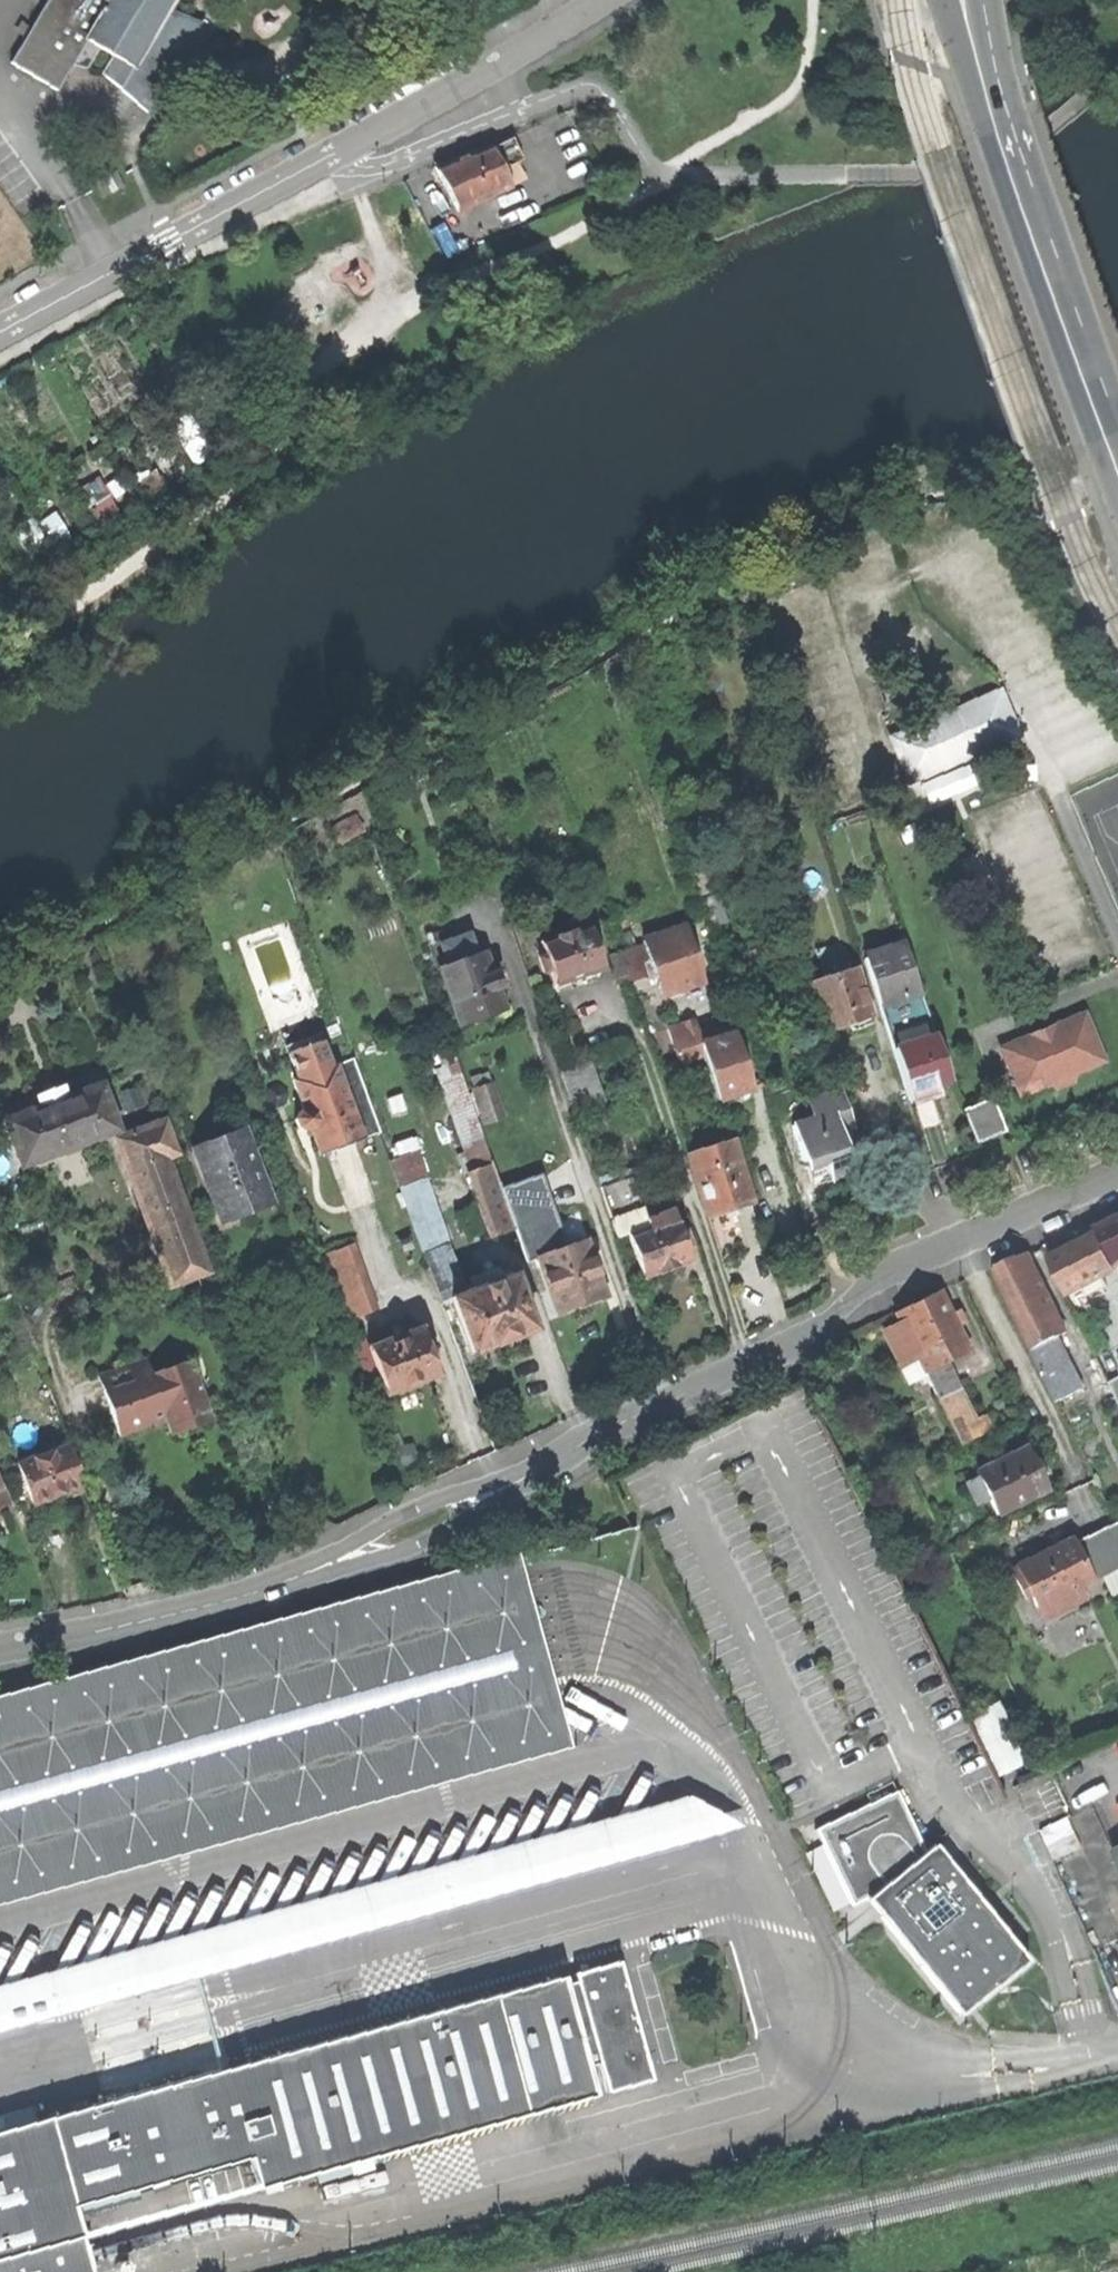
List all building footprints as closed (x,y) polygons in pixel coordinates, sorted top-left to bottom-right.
[(149,113),(203,21),(169,10),(175,0),(48,0),(47,0),(11,61),(58,88),(86,39),(101,48),(112,56),(102,72),(149,113)] [(513,186),(504,167),(522,158),(511,133),(464,155),(437,167),(457,211),(513,186)] [(229,442),(238,437),(230,423),(222,428),(229,442)] [(138,478),(147,493),(164,482),(156,467),(138,478)] [(94,505),(102,517),(117,508),(110,496),(94,505)] [(957,750),(1006,728),(993,700),(945,721),(941,713),(889,736),(907,780),(960,757),(957,750)] [(338,841),(362,827),(354,814),(330,827),(338,841)] [(709,923),(723,919),(714,892),(701,897),(709,923)] [(581,975),(603,967),(588,924),(541,940),(555,983),(581,975)] [(662,995),(703,981),(685,926),(643,940),(662,995)] [(930,1095),(943,1090),(940,1081),(948,1078),(919,989),(905,944),(864,958),(909,1101),(930,1095)] [(616,983),(629,979),(620,949),(606,954),(616,983)] [(487,1013),(504,1006),(497,986),(500,984),(495,971),(492,972),(484,951),(439,968),(458,1024),(487,1013)] [(852,1021),(870,1015),(854,965),(809,981),(824,1030),(852,1021)] [(1088,1011),(1002,1048),(1023,1099),(1070,1080),(1110,1063),(1088,1011)] [(320,1153),(381,1131),(354,1057),(332,1065),(314,1015),(281,1028),(298,1077),(293,1079),(304,1109),(300,1111),(296,1118),(300,1127),(306,1130),(311,1128),(320,1153)] [(751,1088),(733,1031),(727,1033),(725,1028),(713,1032),(707,1034),(704,1025),(695,1028),(692,1020),(667,1028),(679,1066),(704,1057),(717,1099),(733,1094),(736,1100),(740,1102),(743,1101),(746,1099),(747,1094),(746,1090),(751,1088)] [(711,1023),(704,1025),(707,1034),(713,1032),(711,1023)] [(575,1111),(602,1102),(589,1062),(561,1071),(575,1111)] [(486,1122),(501,1116),(486,1072),(471,1077),(486,1122)] [(120,1129),(103,1082),(66,1096),(63,1087),(38,1096),(41,1105),(4,1118),(21,1166),(70,1147),(120,1129)] [(815,1117),(796,1123),(819,1192),(844,1183),(859,1178),(838,1115),(852,1111),(844,1087),(809,1099),(815,1117)] [(976,1139),(1001,1129),(989,1100),(964,1111),(976,1139)] [(494,1233),(538,1218),(519,1161),(495,1169),(473,1107),(452,1114),(494,1233)] [(175,1283),(210,1271),(168,1157),(180,1152),(167,1118),(121,1136),(175,1283)] [(220,1215),(240,1207),(242,1213),(252,1209),(270,1202),(254,1160),(256,1159),(244,1125),(192,1145),(193,1147),(199,1145),(209,1172),(203,1174),(220,1215)] [(722,1211),(751,1201),(730,1139),(689,1152),(708,1216),(722,1211)] [(193,1147),(203,1174),(209,1172),(199,1145),(193,1147)] [(401,1186),(428,1176),(418,1148),(390,1158),(401,1186)] [(670,1267),(689,1260),(675,1217),(649,1226),(635,1184),(603,1194),(618,1236),(628,1233),(642,1276),(670,1267)] [(1096,1226),(1114,1262),(1115,1261),(1117,1267),(1117,1215),(1096,1226)] [(587,1301),(605,1294),(586,1238),(538,1255),(558,1311),(587,1301)] [(1090,1293),(1107,1284),(1085,1238),(1083,1239),(1084,1241),(1070,1248),(1069,1247),(1068,1247),(1066,1248),(1066,1250),(1050,1257),(1074,1306),(1081,1303),(1078,1296),(1089,1291),(1090,1293)] [(507,1337),(535,1327),(515,1272),(464,1291),(446,1242),(424,1251),(442,1300),(452,1296),(472,1350),(507,1337)] [(1062,1335),(1069,1332),(1030,1251),(1015,1258),(992,1269),(1031,1350),(1062,1335)] [(348,1318),(376,1308),(366,1279),(337,1289),(348,1318)] [(916,1357),(924,1372),(947,1360),(968,1350),(939,1290),(916,1301),(895,1312),(899,1322),(885,1329),(902,1364),(916,1357)] [(415,1381),(438,1373),(421,1326),(369,1345),(385,1392),(415,1381)] [(1087,1388),(1062,1335),(1031,1350),(1056,1402),(1087,1388)] [(145,1356),(136,1360),(142,1375),(151,1372),(145,1356)] [(173,1432),(211,1417),(190,1358),(151,1372),(142,1375),(136,1360),(101,1373),(122,1432),(139,1427),(155,1421),(153,1417),(161,1414),(168,1417),(173,1432)] [(961,1388),(947,1360),(924,1372),(937,1399),(961,1388)] [(961,1388),(937,1399),(959,1444),(990,1428),(985,1418),(977,1421),(961,1388)] [(71,1437),(19,1455),(33,1497),(52,1490),(77,1482),(72,1465),(79,1462),(71,1437)] [(996,1513),(1046,1488),(1025,1446),(1000,1458),(975,1470),(996,1513)] [(1091,1579),(1117,1566),(1117,1530),(1114,1522),(1073,1542),(1091,1579)] [(1074,1588),(1091,1579),(1073,1542),(1071,1537),(1046,1549),(1016,1564),(1019,1569),(1014,1572),(1024,1592),(1029,1589),(1037,1606),(1039,1605),(1045,1617),(1080,1600),(1074,1588)] [(0,1692),(0,1900),(573,1741),(553,1665),(549,1647),(543,1628),(538,1608),(532,1587),(527,1568),(521,1548),(0,1692)] [(996,1776),(1028,1761),(999,1701),(967,1715),(996,1776)] [(853,1904),(883,1886),(931,1857),(917,1828),(898,1788),(817,1827),(853,1904)] [(744,1822),(688,1791),(0,1981),(0,2028),(82,2005),(210,1970),(744,1822)] [(882,1912),(962,2012),(996,1986),(1030,1958),(949,1858),(936,1869),(931,1857),(883,1886),(895,1902),(882,1912)] [(607,2091),(652,2078),(621,1961),(574,1973),(607,2091)] [(0,2122),(0,2271),(99,2271),(94,2253),(79,2198),(255,2150),(263,2178),(600,2086),(568,1967),(267,2049),(107,2093),(0,2122)] [(230,2045),(210,1970),(82,2005),(107,2093),(267,2049),(266,2046),(230,2045)] [(126,2267),(131,2264),(132,2258),(128,2253),(122,2252),(117,2256),(117,2262),(120,2266),(126,2267)]
